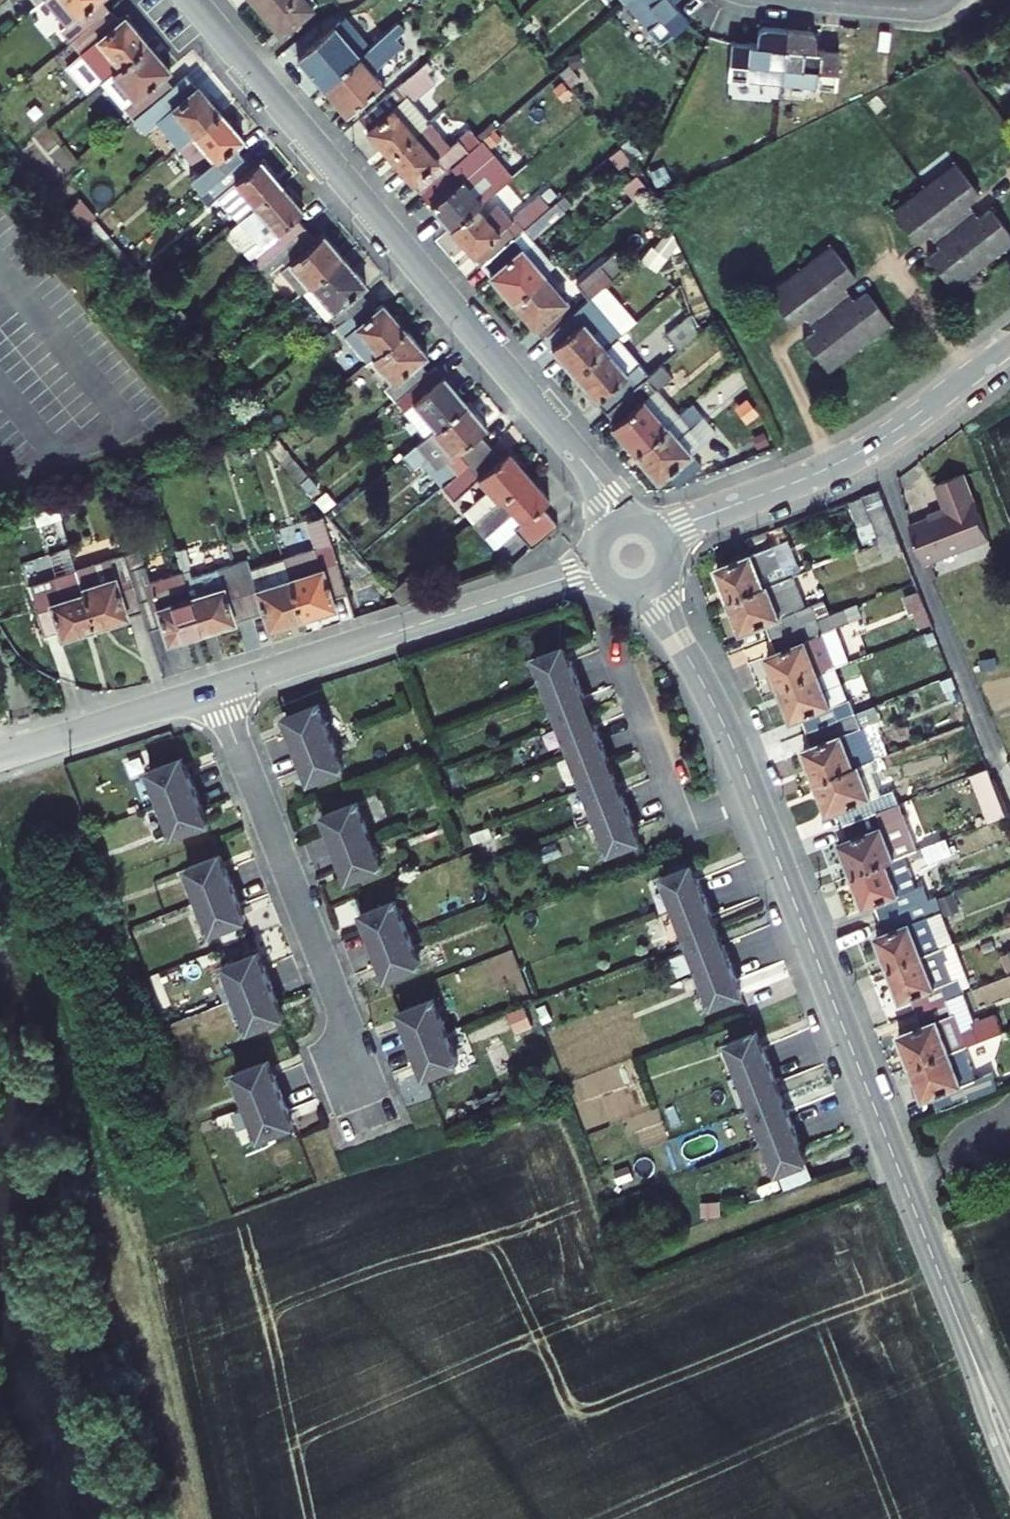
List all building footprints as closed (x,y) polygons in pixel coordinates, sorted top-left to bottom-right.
[(71,42),(110,9),(103,0),(49,0),(69,24),(62,31),(71,42)] [(314,11),(305,0),(251,0),(280,35),(286,33),(314,11)] [(623,3),(658,44),(687,18),(673,0),(627,0),(623,3)] [(120,20),(110,9),(71,42),(104,80),(149,43),(126,16),(120,20)] [(324,87),(369,48),(345,17),(297,56),(324,87)] [(369,48),(324,87),(347,113),(383,83),(373,71),(377,68),(375,66),(400,44),(394,37),(403,29),(398,24),(369,48)] [(728,78),(781,83),(787,30),(758,26),(756,45),(732,42),(728,78)] [(816,33),(787,30),(781,83),(835,89),(839,51),(815,49),(816,33)] [(134,120),(174,86),(165,75),(171,69),(149,43),(104,80),(101,83),(134,120)] [(426,62),(398,87),(411,102),(435,82),(427,71),(431,67),(426,62)] [(526,162),(586,107),(555,73),(495,129),(526,162)] [(174,86),(134,120),(145,131),(158,119),(180,146),(222,112),(198,85),(187,75),(174,86)] [(359,120),(389,156),(428,122),(411,102),(398,87),(359,120)] [(244,139),(222,112),(180,146),(199,170),(191,178),(202,190),(245,154),(236,145),(244,139)] [(389,156),(420,192),(480,142),(470,129),(449,147),(428,122),(389,156)] [(482,140),(480,142),(420,192),(450,228),(477,207),(490,194),(470,170),(491,152),(482,140)] [(254,165),(245,154),(202,190),(198,194),(207,205),(221,194),(242,220),(283,184),(261,159),(254,165)] [(1009,245),(1009,236),(989,210),(977,219),(964,204),(978,193),(956,165),(895,213),(917,242),(928,233),(938,246),(927,255),(954,289),(1009,245)] [(304,210),(283,184),(242,220),(229,232),(257,267),(306,227),(297,216),(304,210)] [(484,216),(477,207),(450,228),(482,265),(523,229),(550,206),(541,195),(510,220),(498,205),(484,216)] [(550,206),(523,229),(531,238),(571,205),(562,195),(550,206)] [(315,239),(306,227),(257,267),(268,280),(283,269),(298,288),(305,289),(344,255),(324,232),(315,239)] [(531,238),(523,229),(482,265),(511,301),(544,273),(554,264),(531,238)] [(657,273),(678,244),(673,231),(661,236),(641,261),(657,273)] [(825,367),(887,320),(865,291),(853,300),(842,286),(854,277),(832,247),(769,295),(792,325),(804,316),(814,329),(803,338),(825,367)] [(578,284),(589,298),(606,284),(628,266),(616,252),(578,284)] [(366,283),(344,255),(305,289),(337,326),(367,300),(358,290),(366,283)] [(575,310),(544,273),(511,301),(542,338),(575,310)] [(542,338),(572,374),(617,337),(622,333),(636,321),(606,284),(589,298),(575,310),(542,338)] [(376,311),(367,300),(337,326),(368,361),(374,357),(407,329),(384,305),(376,311)] [(697,334),(690,315),(667,334),(679,349),(697,334)] [(427,356),(407,329),(374,357),(394,381),(386,388),(396,400),(429,372),(420,363),(427,356)] [(572,374),(607,412),(649,375),(617,337),(572,374)] [(611,426),(634,453),(678,417),(656,390),(671,377),(662,364),(649,375),(607,412),(615,422),(611,426)] [(396,400),(427,438),(467,402),(446,377),(437,366),(429,372),(396,400)] [(467,402),(427,438),(402,457),(413,468),(421,463),(442,486),(490,445),(481,434),(488,427),(467,402)] [(692,405),(678,417),(634,453),(659,480),(666,474),(676,487),(702,466),(690,453),(714,432),(692,405)] [(474,521),(528,476),(508,451),(501,458),(490,445),(442,486),(454,499),(480,478),(490,490),(465,511),(474,521)] [(946,513),(909,527),(925,566),(989,540),(963,474),(935,485),(946,513)] [(549,499),(528,476),(474,521),(486,536),(488,535),(498,547),(517,531),(532,548),(557,525),(541,505),(549,499)] [(860,539),(877,535),(883,556),(898,552),(881,490),(849,499),(860,539)] [(315,548),(283,559),(301,617),(335,607),(332,597),(347,592),(323,516),(307,521),(315,548)] [(714,568),(727,599),(765,584),(753,553),(714,568)] [(94,626),(142,610),(129,571),(124,555),(124,554),(77,569),(83,590),(94,626)] [(268,627),(301,617),(283,559),(250,569),(248,560),(233,565),(248,616),(263,611),(268,627)] [(145,565),(129,571),(142,610),(148,629),(162,625),(167,641),(201,630),(182,571),(150,581),(145,565)] [(201,630),(248,616),(233,565),(192,578),(189,569),(182,571),(201,630)] [(61,636),(94,626),(83,590),(61,597),(55,576),(29,584),(45,635),(60,631),(61,636)] [(765,584),(727,599),(738,630),(764,621),(771,638),(797,627),(790,610),(777,615),(765,584)] [(779,689),(816,675),(797,627),(771,638),(777,653),(766,656),(779,689)] [(564,643),(535,654),(546,685),(576,675),(564,643)] [(589,710),(576,675),(546,685),(559,720),(589,710)] [(808,736),(835,725),(816,675),(779,689),(791,723),(802,719),(808,736)] [(287,718),(299,750),(332,737),(319,705),(287,718)] [(602,743),(589,710),(559,720),(571,754),(602,743)] [(803,754),(815,786),(852,771),(835,725),(808,736),(813,750),(803,754)] [(345,770),(332,737),(299,750),(312,783),(345,770)] [(583,787),(614,776),(602,743),(571,754),(583,787)] [(185,758),(151,770),(163,803),(197,790),(185,758)] [(970,775),(989,822),(1006,815),(987,768),(970,775)] [(845,830),(871,821),(852,771),(815,786),(828,819),(839,815),(845,830)] [(628,813),(614,776),(583,787),(597,825),(628,813)] [(209,823),(197,790),(163,803),(175,836),(209,823)] [(357,803),(325,816),(337,848),(370,836),(357,803)] [(640,845),(628,813),(597,825),(608,856),(640,845)] [(852,883),(890,869),(871,821),(845,830),(850,843),(839,847),(852,883)] [(350,881),(383,868),(370,836),(337,848),(350,881)] [(221,855),(188,868),(201,901),(234,888),(221,855)] [(674,916),(711,902),(697,866),(660,880),(674,916)] [(876,911),(882,927),(908,916),(890,869),(852,883),(864,915),(876,911)] [(247,920),(234,888),(201,901),(214,933),(247,920)] [(395,902),(363,913),(376,947),(409,933),(395,902)] [(724,935),(711,902),(674,916),(687,949),(724,935)] [(887,974),(925,960),(908,916),(882,927),(887,940),(876,944),(887,974)] [(421,967),(409,933),(376,947),(388,978),(421,967)] [(736,967),(724,935),(687,949),(699,981),(736,967)] [(917,1018),(963,1001),(957,986),(968,982),(955,949),(925,960),(887,974),(899,1008),(912,1004),(917,1018)] [(226,965),(241,1003),(275,989),(261,952),(226,965)] [(749,1001),(736,967),(699,981),(712,1015),(749,1001)] [(251,1032),(286,1018),(275,989),(241,1003),(251,1032)] [(401,1013),(414,1045),(447,1033),(434,1000),(401,1013)] [(963,1001),(917,1018),(923,1033),(898,1042),(912,1080),(965,1060),(983,1054),(976,1037),(963,1001)] [(976,1037),(983,1054),(1008,1044),(1002,1027),(976,1037)] [(459,1066),(447,1033),(414,1045),(426,1078),(459,1066)] [(764,1040),(728,1054),(741,1087),(777,1073),(764,1040)] [(236,1072),(249,1105),(281,1093),(268,1059),(236,1072)] [(939,1124),(999,1100),(994,1086),(977,1093),(965,1060),(912,1080),(923,1108),(932,1105),(939,1124)] [(741,1087),(753,1120),(789,1106),(777,1073),(741,1087)] [(261,1138),(294,1125),(281,1093),(249,1105),(261,1138)] [(753,1120),(767,1156),(803,1143),(789,1106),(753,1120)] [(803,1143),(767,1156),(779,1188),(815,1175),(803,1143)]
